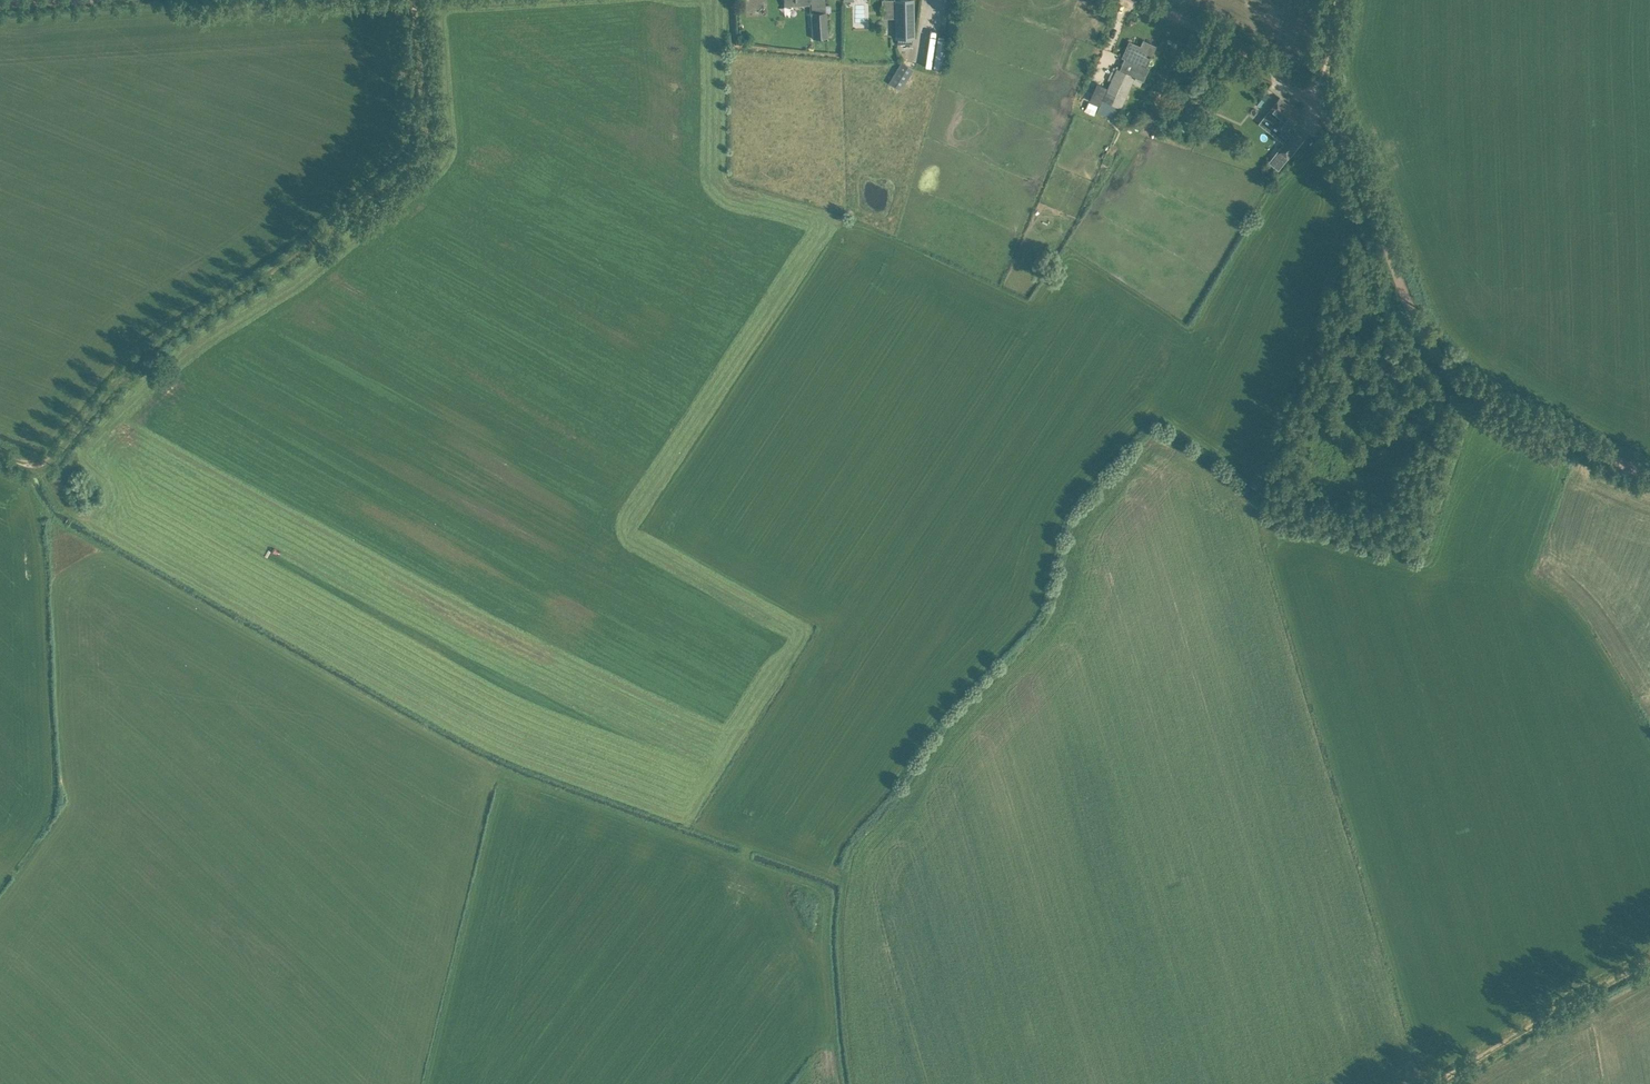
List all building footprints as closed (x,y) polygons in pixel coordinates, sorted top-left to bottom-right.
[(896,18),(896,38),(897,38),(911,38),(912,38),(914,38),(914,0),(895,0),(896,18)] [(942,8),(940,38),(948,38),(950,8),(942,8)] [(812,13),(813,38),(828,37),(826,12),(812,13)] [(1116,119),(1121,107),(1134,77),(1135,78),(1136,76),(1144,80),(1149,68),(1147,67),(1151,58),(1152,58),(1153,56),(1152,55),(1156,46),(1148,42),(1145,48),(1130,41),(1123,57),(1136,62),(1131,74),(1118,68),(1104,100),(1099,111),(1116,119)] [(902,74),(895,86),(901,90),(914,69),(901,61),(899,65),(896,70),(902,74)] [(1271,109),(1260,123),(1279,138),(1285,143),(1279,150),(1289,157),(1304,139),(1295,131),(1291,135),(1286,130),(1291,124),(1293,126),(1302,114),(1280,97),(1271,109)] [(1208,100),(1204,109),(1211,112),(1214,103),(1208,100)] [(1281,154),(1277,159),(1283,165),(1287,160),(1281,154)]
